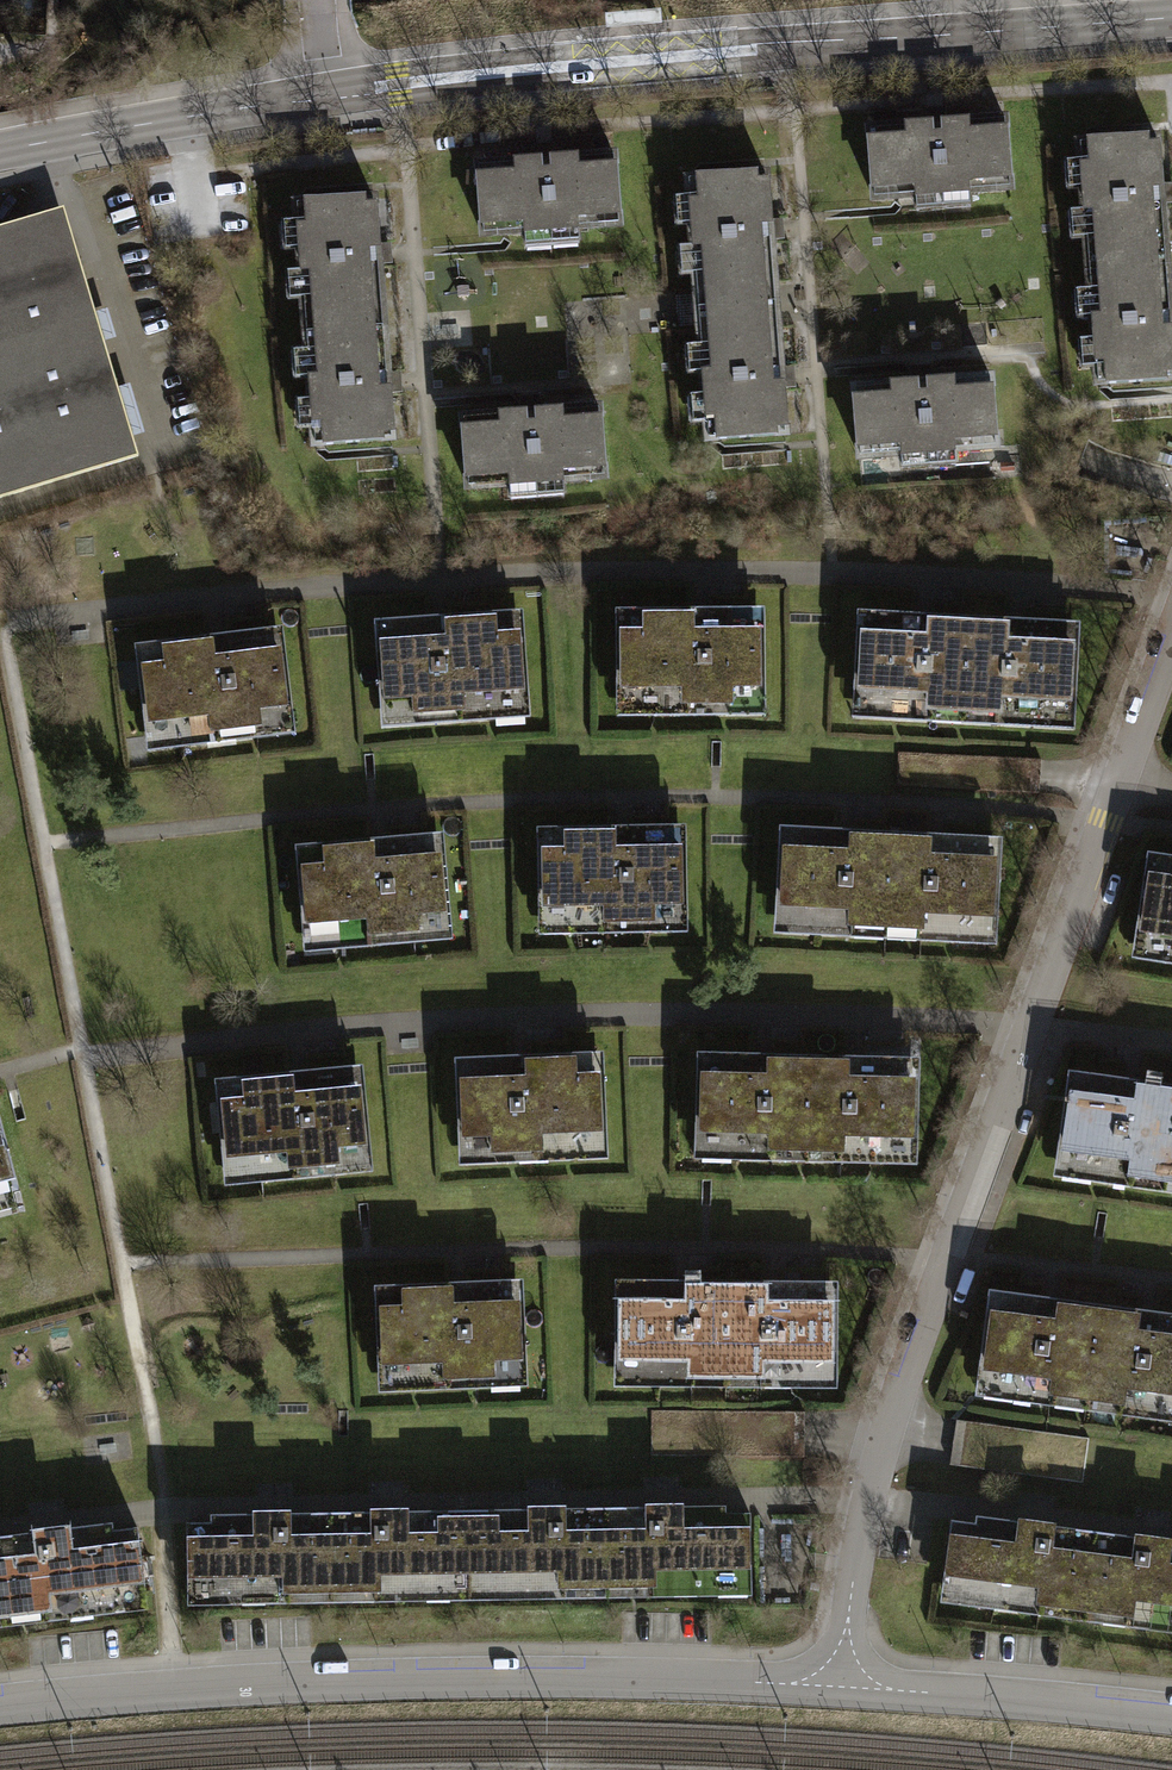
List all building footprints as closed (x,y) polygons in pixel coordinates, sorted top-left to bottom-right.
[(1007,202),(1002,128),(861,139),(866,213),(1007,202)] [(1085,140),(1086,158),(1065,159),(1068,195),(1088,193),(1090,210),(1068,211),(1071,246),(1092,245),(1093,263),(1171,258),(1171,153),(1171,134),(1085,140)] [(620,148),(478,158),(484,240),(526,237),(526,249),(583,245),(582,233),(626,230),(620,148)] [(766,184),(683,189),(691,323),(774,317),(766,184)] [(308,325),(389,319),(380,197),(299,203),(301,219),(288,220),(291,252),(303,251),(304,269),(291,270),(294,304),(307,303),(308,325)] [(65,215),(7,233),(0,235),(0,507),(142,464),(65,215)] [(1093,263),(1095,286),(1073,288),(1076,322),(1097,320),(1099,339),(1078,341),(1080,371),(1101,369),(1102,387),(1171,382),(1171,258),(1093,263)] [(774,317),(691,323),(700,456),(782,451),(774,317)] [(317,447),(398,441),(389,319),(308,325),(310,348),(297,349),(300,379),(312,378),(313,397),(301,398),(303,429),(316,428),(317,447)] [(899,383),(859,386),(863,459),(904,456),(905,469),(969,465),(968,452),(1003,450),(998,376),(966,379),(965,369),(937,371),(937,381),(929,381),(928,370),(899,372),(899,383)] [(606,397),(462,409),(469,492),(509,488),(511,504),(571,500),(569,484),(613,480),(606,397)] [(760,717),(757,618),(612,622),(615,721),(760,717)] [(517,623),(369,633),(377,743),(525,732),(517,623)] [(959,737),(964,630),(853,625),(848,732),(959,737)] [(1069,742),(1074,635),(964,630),(959,737),(1069,742)] [(301,742),(289,640),(138,658),(150,760),(301,742)] [(689,835),(533,839),(536,946),(692,942),(689,835)] [(441,841),(291,853),(300,966),(451,954),(441,841)] [(879,954),(884,847),(775,842),(771,949),(879,954)] [(988,958),(992,852),(884,847),(879,954),(988,958)] [(1142,869),(1127,971),(1171,978),(1171,874),(1142,869)] [(804,1161),(806,1052),(693,1050),(691,1159),(804,1161)] [(916,1163),(918,1054),(806,1052),(804,1161),(916,1163)] [(603,1062),(455,1068),(459,1166),(607,1160),(603,1062)] [(361,1064),(216,1078),(226,1184),(371,1170),(361,1064)] [(1171,1121),(1171,1102),(1066,1087),(1052,1191),(1160,1205),(1171,1121)] [(20,1196),(0,1118),(0,1201),(20,1196)] [(1160,1205),(1171,1207),(1171,1121),(1160,1205)] [(523,1281),(378,1287),(382,1394),(527,1388),(523,1281)] [(727,1390),(727,1285),(616,1284),(616,1389),(727,1390)] [(838,1390),(838,1285),(727,1285),(727,1390),(838,1390)] [(1080,1417),(1095,1320),(986,1304),(971,1400),(1080,1417)] [(1095,1320),(1080,1417),(1171,1430),(1171,1332),(1095,1320)] [(1089,1443),(960,1428),(957,1448),(955,1470),(1084,1485),(1089,1443)] [(754,1605),(754,1521),(694,1522),(693,1506),(655,1506),(655,1522),(601,1523),(602,1607),(619,1607),(719,1606),(754,1605)] [(602,1607),(601,1523),(576,1523),(576,1509),(538,1509),(538,1523),(508,1524),(508,1513),(478,1513),(478,1608),(602,1607)] [(478,1608),(478,1513),(447,1513),(447,1524),(417,1525),(417,1512),(380,1512),(380,1525),(321,1525),(321,1609),(478,1608)] [(321,1609),(321,1525),(301,1526),(301,1515),(262,1515),(262,1526),(188,1527),(189,1610),(219,1610),(312,1609),(321,1609)] [(1077,1624),(1088,1543),(1064,1540),(1066,1527),(1027,1522),(1026,1535),(953,1525),(943,1607),(1077,1624)] [(1145,1535),(1143,1550),(1088,1543),(1077,1624),(1171,1636),(1171,1539),(1145,1535)] [(133,1536),(0,1552),(0,1617),(3,1640),(25,1637),(118,1627),(144,1624),(133,1536)]
